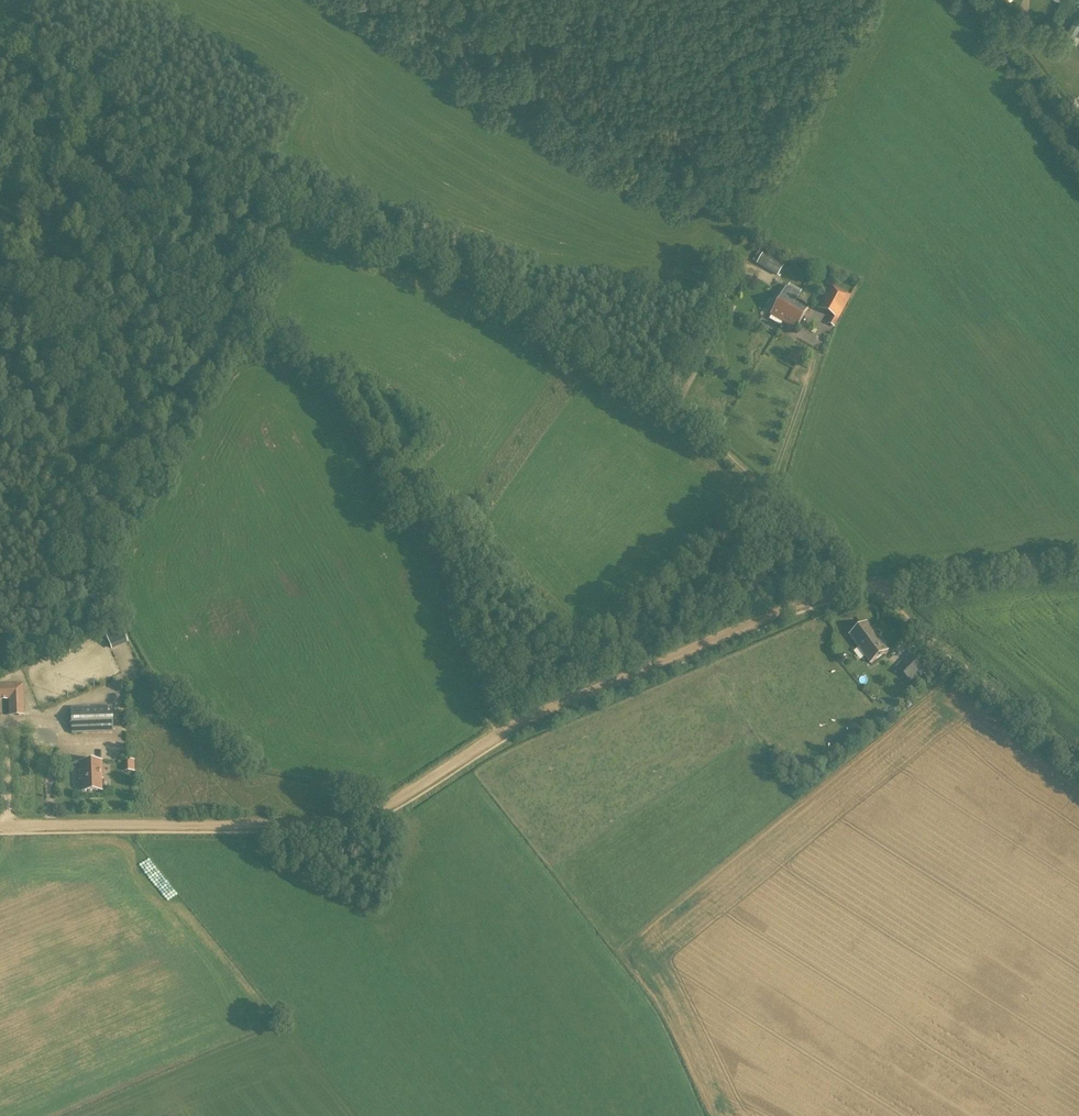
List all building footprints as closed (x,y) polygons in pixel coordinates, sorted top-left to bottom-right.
[(756,264),(777,276),(783,265),(763,253),(756,264)] [(851,294),(831,284),(817,308),(830,317),(827,323),(834,327),(851,294)] [(770,315),(783,322),(795,301),(798,295),(785,288),(770,315)] [(795,301),(783,322),(795,329),(807,308),(795,301)] [(796,365),(801,356),(792,351),(787,360),(796,365)] [(850,635),(871,663),(887,651),(867,623),(850,635)] [(105,635),(112,651),(127,644),(121,629),(105,635)] [(896,668),(912,683),(930,664),(914,649),(896,668)] [(0,685),(0,693),(16,693),(17,716),(24,716),(23,684),(0,685)] [(71,709),(72,733),(113,732),(112,708),(71,709)] [(124,761),(125,772),(135,772),(134,760),(124,761)] [(103,782),(104,782),(104,771),(103,761),(83,762),(83,771),(84,783),(85,783),(85,795),(103,794),(103,782)]
